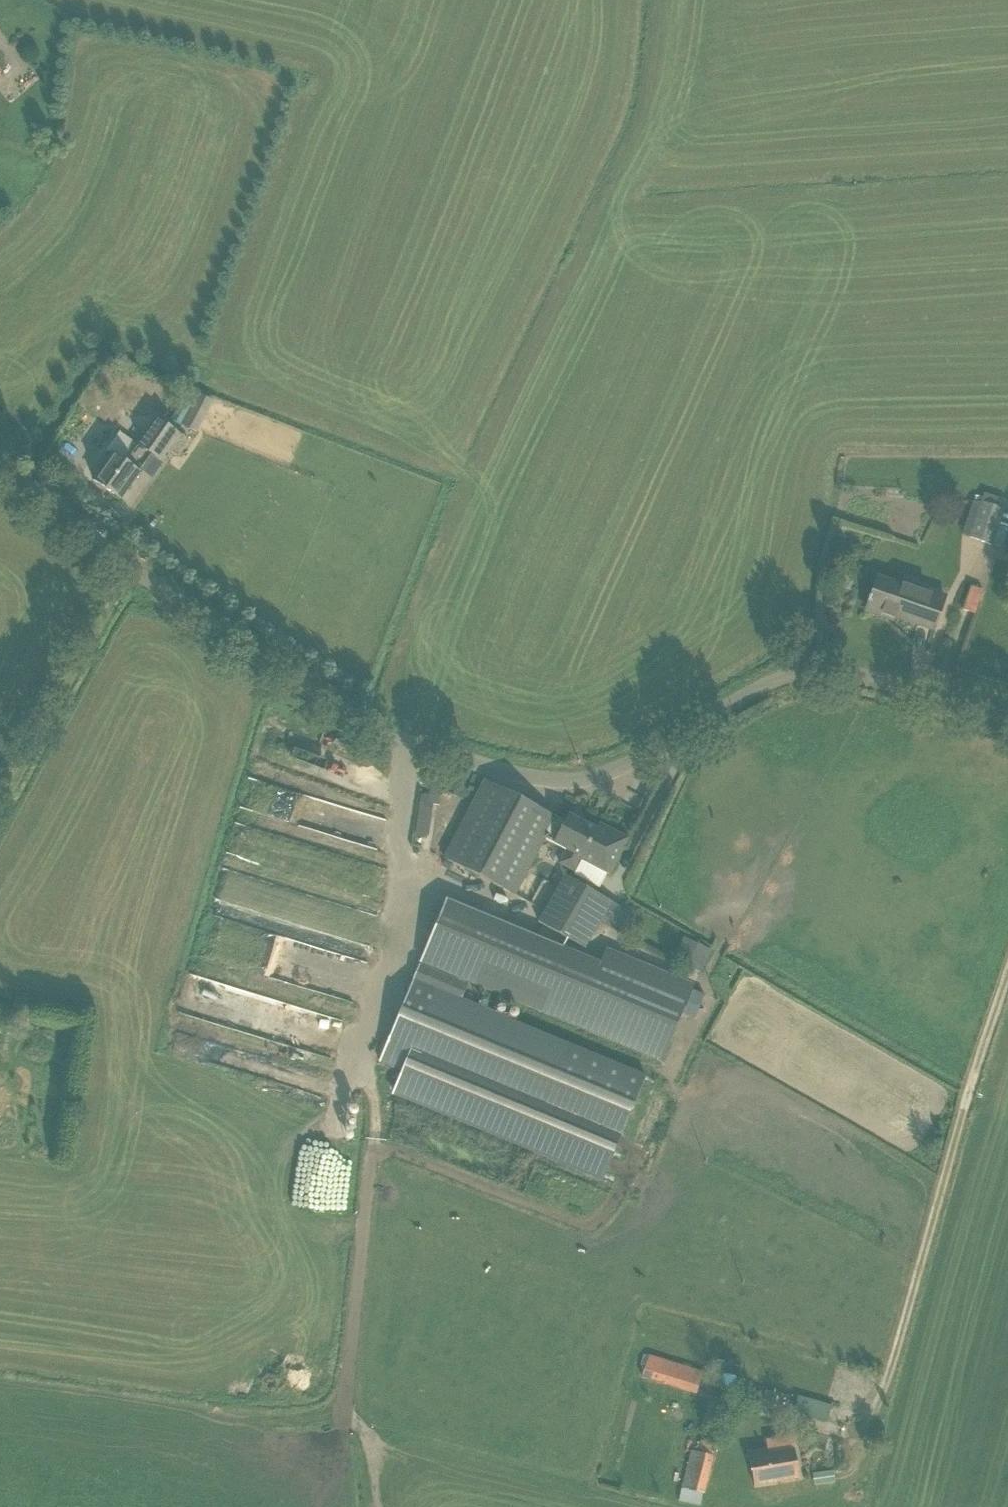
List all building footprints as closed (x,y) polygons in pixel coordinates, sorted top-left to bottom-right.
[(167,419),(180,426),(198,396),(184,388),(167,419)] [(111,454),(105,463),(93,479),(112,493),(120,498),(151,454),(160,461),(179,434),(156,418),(137,444),(124,463),(111,454)] [(968,538),(1002,549),(1007,530),(1007,511),(980,502),(980,503),(968,538)] [(870,597),(868,597),(867,600),(869,601),(865,611),(883,616),(884,613),(933,630),(944,596),(915,586),(914,590),(877,577),(870,597)] [(970,586),(962,610),(975,614),(983,590),(970,586)] [(479,790),(444,858),(515,895),(545,838),(566,849),(558,863),(574,873),(581,860),(595,867),(609,874),(628,838),(616,832),(599,823),(596,828),(568,814),(565,820),(555,815),(555,816),(484,780),(479,790)] [(456,785),(451,794),(462,800),(467,791),(456,785)] [(564,875),(538,921),(586,948),(602,920),(624,932),(634,915),(626,910),(564,875)] [(439,915),(420,961),(477,985),(497,939),(439,915)] [(307,942),(291,960),(306,974),(323,956),(307,942)] [(593,978),(574,1025),(662,1061),(681,1015),(687,1000),(599,964),(593,978)] [(418,966),(379,1061),(402,1070),(393,1091),(603,1178),(612,1157),(645,1076),(456,998),(462,984),(418,966)] [(200,1000),(204,987),(183,981),(179,994),(200,1000)] [(270,989),(270,1007),(305,1006),(304,988),(270,989)] [(648,1353),(641,1378),(696,1394),(700,1382),(703,1370),(648,1353)] [(806,1399),(796,1396),(792,1414),(826,1424),(831,1406),(806,1399)] [(767,1449),(748,1452),(750,1465),(754,1485),(799,1477),(793,1439),(792,1436),(766,1440),(767,1449)] [(703,1494),(716,1442),(701,1438),(698,1448),(692,1447),(682,1488),(703,1494)] [(800,1472),(802,1483),(820,1481),(819,1470),(800,1472)]
